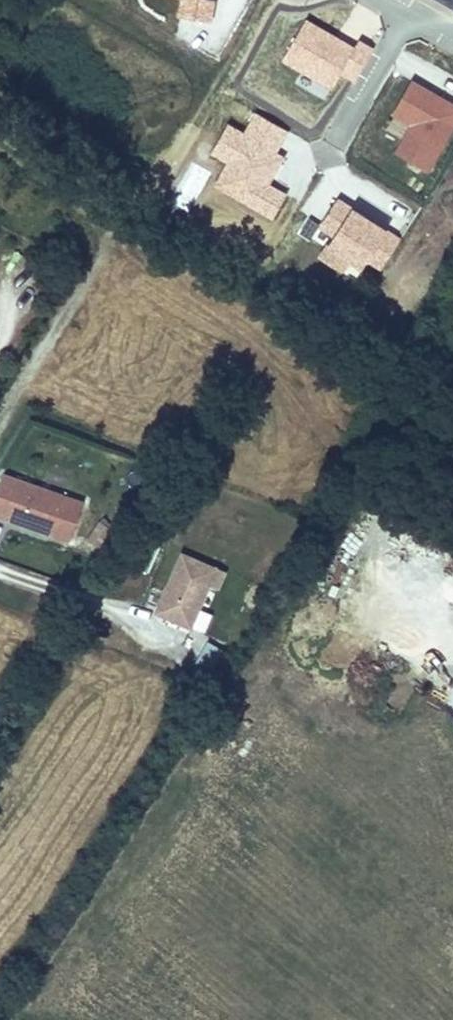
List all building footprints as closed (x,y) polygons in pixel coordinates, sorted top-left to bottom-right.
[(452,131),(452,102),(410,78),(391,111),(413,123),(396,153),(430,172),(452,131)] [(84,504),(5,475),(0,488),(0,519),(69,544),(84,504)] [(195,627),(212,586),(220,589),(227,573),(181,553),(157,611),(195,627)] [(215,663),(223,648),(206,640),(199,655),(215,663)]
